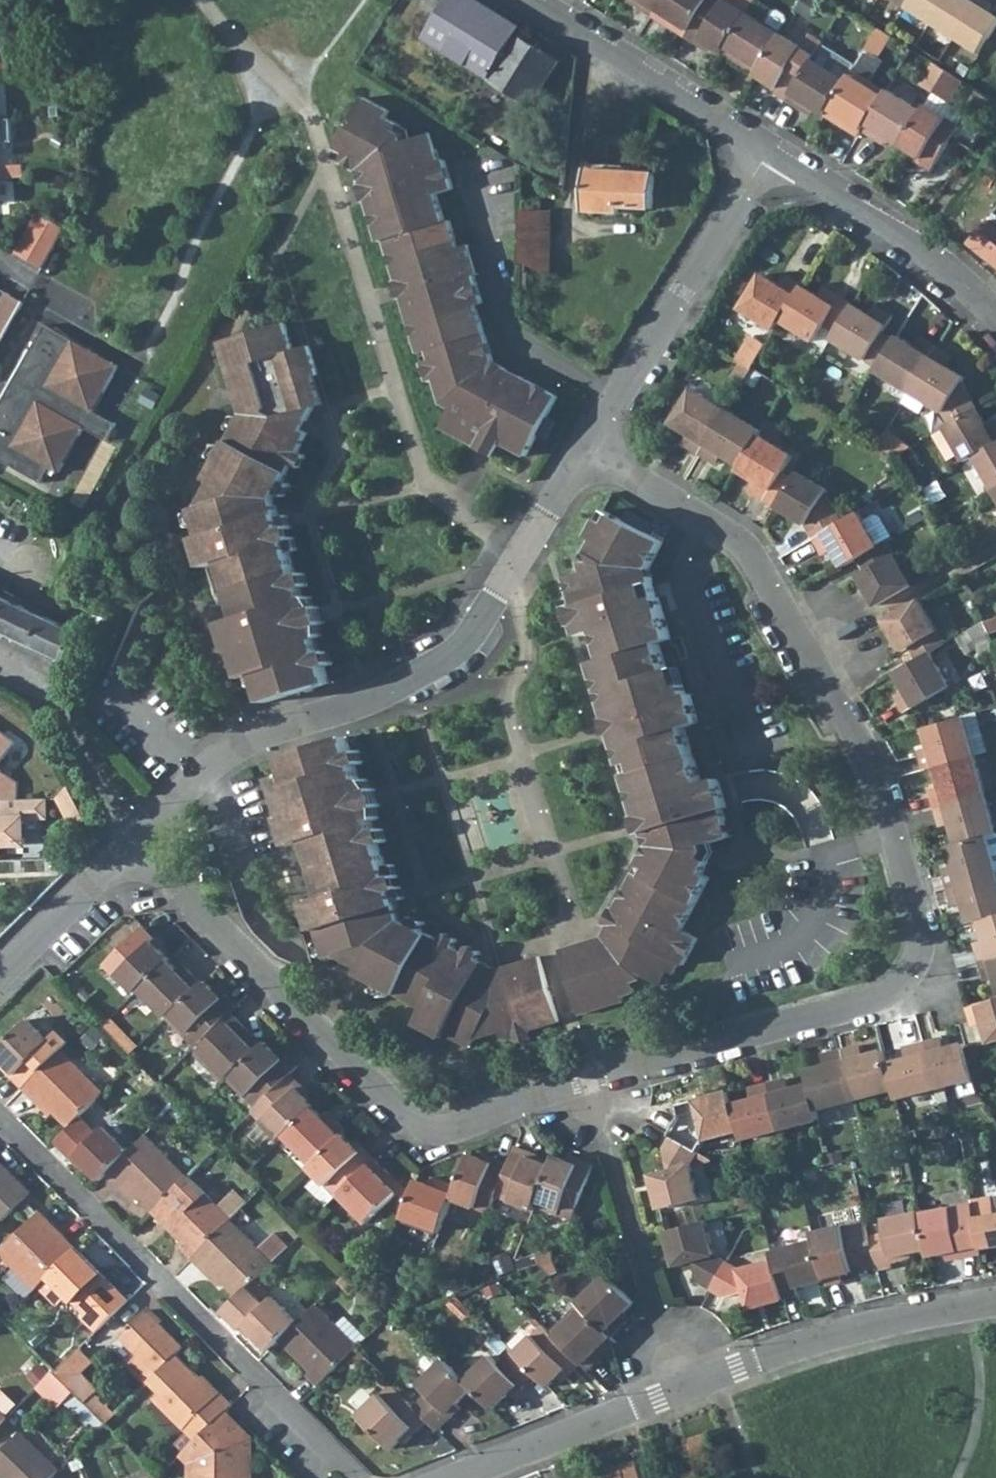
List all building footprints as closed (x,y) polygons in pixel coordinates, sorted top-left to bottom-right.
[(479,0),(449,0),(425,39),(532,105),(560,61),(517,35),(522,27),(479,0)] [(654,15),(663,0),(639,0),(637,4),(654,15)] [(710,0),(663,0),(654,15),(672,26),(676,19),(692,30),(710,0)] [(724,53),(728,46),(749,12),(728,0),(710,0),(692,30),(688,37),(701,45),(704,41),(713,46),(724,53)] [(932,23),(946,0),(912,0),(907,8),(932,23)] [(956,38),(980,0),(946,0),(932,23),(956,38)] [(980,53),(995,28),(995,16),(988,11),(992,5),(983,0),(980,0),(956,38),(980,53)] [(740,63),(756,74),(781,34),(767,24),(770,19),(751,8),(749,12),(728,46),(744,56),(740,63)] [(672,26),(688,37),(692,30),(676,19),(672,26)] [(767,24),(781,34),(785,28),(770,19),(767,24)] [(840,124),(858,135),(862,129),(883,95),(869,86),(871,82),(869,80),(882,59),(878,56),(891,35),(878,28),(855,65),(846,80),(828,108),(845,118),(840,124)] [(774,91),(787,99),(812,59),(822,44),(823,41),(811,33),(802,47),(781,34),(756,74),(768,82),(777,87),(774,91)] [(701,45),(710,50),(713,46),(704,41),(701,45)] [(822,44),(812,59),(846,80),(855,65),(822,44)] [(724,53),(740,63),(744,56),(728,46),(724,53)] [(787,99),(805,110),(809,104),(813,107),(825,114),(828,108),(846,80),(812,59),(787,99)] [(920,84),(933,92),(946,70),(933,62),(920,84)] [(933,92),(949,102),(962,80),(946,70),(933,92)] [(765,86),(774,91),(777,87),(768,82),(765,86)] [(869,86),(883,95),(886,91),(871,82),(869,86)] [(862,129),(879,140),(883,134),(888,137),(901,145),(922,110),(887,89),(886,91),(883,95),(862,129)] [(347,153),(342,162),(360,171),(364,184),(373,181),(378,198),(369,201),(381,242),(386,240),(399,281),(409,278),(414,295),(404,298),(429,382),(436,380),(444,404),(452,408),(442,427),(478,447),(488,429),(504,437),(501,442),(527,456),(559,396),(494,362),(476,305),(483,303),(475,275),(469,277),(466,269),(457,272),(454,264),(460,262),(461,256),(459,248),(437,194),(454,189),(445,159),(441,161),(437,149),(430,151),(425,135),(413,139),(405,141),(403,145),(393,140),(397,131),(401,124),(388,118),(392,112),(365,97),(337,148),(347,153)] [(805,110),(809,113),(813,107),(809,104),(805,110)] [(919,162),(932,170),(959,125),(925,104),(922,110),(901,145),(913,152),(922,158),(919,162)] [(825,114),(840,124),(845,118),(828,108),(825,114)] [(14,140),(14,118),(0,118),(0,140),(14,140)] [(393,140),(403,145),(405,141),(413,139),(410,129),(401,124),(397,131),(393,140)] [(425,135),(430,151),(437,149),(432,133),(425,135)] [(879,140),(884,143),(888,137),(883,134),(879,140)] [(332,157),(342,162),(347,153),(337,148),(332,157)] [(910,157),(919,162),(922,158),(913,152),(910,157)] [(0,166),(0,179),(26,177),(25,164),(0,166)] [(653,209),(655,173),(586,169),(583,210),(621,213),(621,207),(653,209)] [(360,185),(365,202),(369,201),(378,198),(373,181),(364,184),(360,185)] [(553,277),(553,211),(523,210),(523,262),(553,277)] [(66,228),(40,213),(17,253),(44,268),(66,228)] [(988,218),(968,241),(995,264),(995,225),(988,218)] [(466,269),(469,277),(475,275),(480,273),(471,245),(459,248),(461,256),(460,262),(454,264),(457,272),(466,269)] [(780,285),(763,274),(742,309),(776,329),(782,320),(803,286),(790,278),(784,288),(780,285)] [(780,285),(784,288),(790,278),(786,276),(780,285)] [(395,282),(400,299),(404,298),(414,295),(409,278),(399,281),(395,282)] [(820,297),(803,286),(782,320),(827,348),(833,339),(854,305),(830,290),(824,299),(820,297)] [(820,297),(824,299),(830,290),(825,287),(820,297)] [(0,305),(0,346),(25,302),(7,293),(0,305)] [(875,318),(854,305),(833,339),(867,360),(884,331),(893,316),(881,309),(875,318)] [(294,350),(286,322),(221,342),(234,383),(243,381),(249,402),(243,414),(241,418),(233,432),(224,448),(217,461),(208,479),(214,483),(229,491),(224,499),(201,506),(193,508),(194,511),(198,525),(202,536),(198,537),(206,567),(223,562),(237,607),(242,606),(245,616),(240,617),(223,623),(232,652),(236,651),(239,661),(246,659),(251,676),(258,674),(261,686),(266,703),(330,683),(325,667),(321,653),(317,640),(322,638),(318,626),(313,608),(309,596),(305,598),(302,589),(297,574),(291,554),(288,542),(283,528),(280,516),(275,499),(277,493),(284,480),(293,464),(300,451),(309,433),(302,430),(315,407),(324,404),(316,376),(320,374),(311,345),(294,350)] [(2,425),(0,424),(0,460),(42,483),(50,468),(59,473),(82,433),(84,429),(74,424),(84,407),(93,412),(96,408),(119,367),(113,364),(61,333),(46,325),(31,353),(37,356),(2,425)] [(878,367),(896,338),(884,331),(867,360),(878,367)] [(898,336),(896,338),(878,367),(877,370),(910,391),(937,347),(925,339),(919,349),(914,346),(898,336)] [(743,362),(752,368),(767,345),(754,337),(740,360),(743,362)] [(914,346),(919,349),(925,339),(920,337),(914,346)] [(949,355),(937,347),(910,391),(944,411),(951,424),(977,409),(962,383),(966,377),(948,367),(944,364),(949,355)] [(37,356),(31,353),(0,406),(0,424),(2,425),(37,356)] [(944,364),(948,367),(954,357),(949,355),(944,364)] [(753,369),(752,368),(743,362),(733,377),(744,383),(753,369)] [(234,383),(243,414),(249,402),(243,381),(234,383)] [(728,410),(694,389),(672,423),(690,434),(694,437),(689,446),(701,454),(728,410)] [(117,426),(93,412),(84,407),(74,424),(84,429),(107,443),(117,426)] [(933,434),(949,461),(962,453),(967,461),(976,456),(995,444),(995,421),(988,426),(977,409),(951,424),(933,434)] [(762,431),(728,410),(701,454),(713,461),(719,452),(724,455),(741,465),(760,435),(762,431)] [(225,427),(233,432),(241,418),(232,414),(225,427)] [(477,448),(494,457),(501,442),(504,437),(488,429),(478,447),(477,448)] [(911,447),(886,431),(877,445),(896,456),(911,447)] [(684,443),(689,446),(694,437),(690,434),(684,443)] [(760,435),(741,465),(739,469),(755,480),(760,482),(754,492),(767,499),(783,472),(793,456),(760,435)] [(209,457),(217,461),(224,448),(216,443),(209,457)] [(976,456),(995,490),(995,444),(976,456)] [(293,464),(301,469),(308,456),(300,451),(293,464)] [(713,461),(718,464),(724,455),(719,452),(713,461)] [(767,499),(777,505),(794,479),(783,472),(767,499)] [(828,491),(798,472),(794,479),(777,505),(807,524),(815,537),(842,521),(826,494),(828,491)] [(277,493),(286,498),(293,485),(284,480),(277,493)] [(749,489),(754,492),(760,482),(755,480),(749,489)] [(214,483),(201,506),(224,499),(229,491),(214,483)] [(585,562),(588,572),(568,578),(576,605),(587,602),(593,621),(579,625),(582,636),(598,631),(606,658),(594,662),(611,718),(622,714),(627,731),(616,735),(641,815),(650,812),(655,829),(646,832),(650,846),(615,910),(624,915),(616,929),(608,925),(601,937),(560,950),(580,1014),(624,1000),(623,996),(635,992),(632,983),(629,972),(639,969),(641,975),(644,977),(660,985),(667,970),(674,973),(680,963),(684,965),(699,938),(683,929),(711,877),(704,873),(711,861),(695,853),(701,843),(705,845),(712,843),(725,839),(721,823),(728,820),(726,814),(739,810),(729,775),(720,778),(703,783),(686,727),(693,725),(690,718),(684,714),(680,715),(678,708),(687,705),(675,669),(669,671),(662,649),(660,642),(672,639),(659,595),(639,602),(634,588),(655,582),(650,568),(664,542),(605,510),(590,537),(597,540),(585,562)] [(186,513),(190,527),(198,525),(194,511),(186,513)] [(859,512),(842,521),(815,537),(822,550),(831,544),(834,549),(843,566),(858,557),(878,546),(864,521),(859,512)] [(280,516),(283,528),(292,525),(289,514),(280,516)] [(864,521),(878,546),(886,541),(893,537),(881,516),(875,515),(864,521)] [(939,525),(943,534),(954,528),(948,520),(939,525)] [(283,528),(288,542),(297,540),(292,525),(283,528)] [(288,542),(291,554),(300,551),(297,540),(288,542)] [(886,541),(878,546),(858,557),(866,571),(859,575),(876,605),(911,585),(886,541)] [(822,550),(825,555),(834,549),(831,544),(822,550)] [(17,552),(17,570),(34,569),(34,552),(17,552)] [(173,577),(181,605),(215,594),(206,567),(173,577)] [(297,574),(302,589),(311,586),(306,572),(297,574)] [(634,588),(639,602),(659,595),(655,582),(634,588)] [(68,662),(81,634),(2,596),(5,591),(0,589),(0,630),(68,662)] [(309,596),(313,608),(318,606),(312,596),(309,596)] [(945,643),(920,600),(885,620),(903,651),(910,647),(917,660),(930,652),(945,643)] [(569,607),(575,626),(579,625),(593,621),(587,602),(576,605),(569,607)] [(313,608),(318,626),(323,625),(326,624),(321,605),(318,606),(313,608)] [(237,607),(240,617),(245,616),(242,606),(237,607)] [(984,621),(988,631),(989,633),(995,630),(995,617),(984,621)] [(984,621),(955,638),(967,644),(971,653),(980,648),(975,637),(988,631),(984,621)] [(980,648),(981,653),(995,647),(989,633),(988,631),(975,637),(980,648)] [(660,642),(662,649),(674,645),(672,639),(660,642)] [(321,653),(325,667),(334,664),(330,650),(321,653)] [(930,652),(917,660),(896,672),(906,689),(908,694),(899,700),(906,712),(950,687),(930,652)] [(239,661),(244,678),(251,676),(246,659),(239,661)] [(690,718),(693,725),(703,722),(694,693),(689,695),(681,667),(675,669),(687,705),(678,708),(680,715),(684,714),(690,718)] [(251,676),(254,688),(261,686),(258,674),(251,676)] [(896,695),(899,700),(908,694),(906,689),(896,695)] [(989,751),(978,712),(925,728),(930,747),(932,752),(921,755),(925,769),(936,766),(974,755),(989,751)] [(608,718),(613,736),(616,735),(627,731),(622,714),(611,718),(608,718)] [(0,731),(0,764),(16,743),(0,731)] [(352,752),(347,736),(282,755),(287,772),(291,783),(284,785),(289,802),(283,804),(286,816),(282,817),(291,846),(308,841),(314,839),(316,849),(311,851),(325,896),(308,901),(317,931),(322,929),(325,941),(329,955),(330,957),(339,955),(360,948),(370,953),(363,967),(359,974),(377,983),(390,990),(424,1008),(415,1024),(442,1038),(445,1034),(470,1047),(474,1040),(486,1019),(495,1016),(500,1032),(502,1039),(515,1035),(529,1031),(559,1022),(540,956),(496,969),(478,960),(465,953),(454,947),(441,940),(422,930),(409,923),(403,920),(398,902),(394,891),(390,876),(386,865),(380,844),(376,830),(373,822),(378,820),(374,808),(369,790),(365,778),(360,780),(356,766),(352,752)] [(920,750),(921,755),(932,752),(930,747),(920,750)] [(352,752),(356,766),(365,763),(360,749),(352,752)] [(985,793),(974,755),(936,766),(941,785),(943,791),(932,794),(936,808),(985,793)] [(18,800),(18,783),(0,769),(0,800),(18,800)] [(281,774),(284,785),(291,783),(287,772),(281,774)] [(365,778),(369,790),(373,789),(368,778),(365,778)] [(70,785),(59,796),(74,825),(88,818),(70,785)] [(277,787),(283,804),(289,802),(284,785),(277,787)] [(931,788),(932,794),(943,791),(941,785),(931,788)] [(369,790),(374,808),(379,807),(381,806),(376,788),(373,789),(369,790)] [(985,793),(936,808),(942,827),(952,824),(958,843),(995,832),(995,831),(985,793)] [(47,799),(18,800),(0,800),(0,860),(1,860),(0,845),(25,844),(24,819),(47,818),(47,799)] [(638,816),(643,833),(646,832),(655,829),(650,812),(641,815),(638,816)] [(721,823),(725,839),(733,837),(728,820),(721,823)] [(376,830),(380,844),(388,841),(384,828),(376,830)] [(958,843),(948,846),(954,865),(956,870),(945,873),(949,887),(990,875),(995,873),(995,832),(958,843)] [(308,841),(311,851),(316,849),(314,839),(308,841)] [(695,853),(711,861),(716,852),(712,843),(705,845),(701,843),(695,853)] [(924,853),(927,866),(938,862),(935,850),(924,853)] [(386,865),(390,876),(398,874),(395,862),(386,865)] [(943,868),(945,873),(956,870),(954,865),(943,868)] [(990,875),(949,887),(953,901),(964,898),(965,903),(971,922),(980,920),(995,915),(995,873),(990,875)] [(390,876),(394,891),(403,888),(398,874),(390,876)] [(394,891),(398,902),(406,900),(403,888),(394,891)] [(953,901),(955,906),(965,903),(964,898),(953,901)] [(608,925),(616,929),(624,915),(615,910),(613,908),(605,923),(608,925)] [(409,923),(422,930),(427,922),(413,915),(409,923)] [(980,920),(986,939),(987,944),(977,947),(981,961),(995,957),(995,915),(980,920)] [(157,938),(146,927),(108,965),(136,992),(140,989),(168,961),(171,959),(161,949),(154,942),(157,938)] [(303,934),(312,963),(330,957),(329,955),(321,957),(317,943),(325,941),(322,929),(317,931),(303,934)] [(441,940),(454,947),(459,939),(445,932),(441,940)] [(154,942),(161,949),(165,945),(157,938),(154,942)] [(975,942),(977,947),(987,944),(986,939),(975,942)] [(317,943),(321,957),(329,955),(325,941),(317,943)] [(465,953),(478,960),(482,952),(469,945),(465,953)] [(339,955),(363,967),(370,953),(360,948),(339,955)] [(981,961),(985,975),(995,972),(995,973),(995,957),(981,961)] [(178,971),(168,961),(140,989),(168,1018),(201,984),(188,970),(182,975),(178,971)] [(178,971),(182,975),(188,970),(183,965),(178,971)] [(629,972),(632,983),(642,980),(644,977),(641,975),(639,969),(629,972)] [(987,980),(995,978),(995,973),(995,972),(985,975),(987,980)] [(205,981),(201,984),(168,1018),(196,1046),(231,1011),(237,1005),(226,994),(223,998),(215,991),(205,981)] [(373,991),(386,998),(390,990),(377,983),(373,991)] [(215,991),(223,998),(226,994),(219,987),(215,991)] [(968,1007),(972,1020),(974,1026),(984,1023),(990,1042),(995,1040),(995,998),(968,1007)] [(231,1011),(196,1046),(192,1049),(225,1083),(229,1078),(258,1050),(244,1036),(250,1031),(231,1011)] [(486,1019),(474,1040),(500,1032),(495,1016),(486,1019)] [(28,1019),(0,1047),(0,1057),(4,1061),(1,1064),(8,1072),(12,1069),(16,1073),(13,1076),(24,1087),(46,1064),(61,1050),(69,1042),(57,1031),(49,1039),(28,1019)] [(244,1036),(258,1050),(263,1045),(250,1031),(244,1036)] [(515,1035),(518,1044),(532,1039),(529,1031),(515,1035)] [(946,1047),(943,1037),(923,1042),(936,1089),(946,1086),(959,1083),(975,1078),(966,1047),(965,1042),(946,1047)] [(263,1045),(258,1050),(229,1078),(257,1107),(288,1076),(291,1073),(298,1066),(287,1055),(284,1058),(277,1051),(267,1041),(263,1045)] [(912,1056),(907,1058),(888,1063),(895,1089),(897,1098),(897,1099),(936,1089),(923,1042),(910,1045),(912,1056)] [(857,1046),(860,1057),(865,1055),(862,1044),(857,1046)] [(966,1047),(975,1078),(986,1075),(978,1045),(966,1047)] [(860,1057),(857,1046),(843,1050),(856,1099),(895,1089),(888,1063),(884,1050),(865,1055),(860,1057)] [(277,1051),(284,1058),(287,1055),(280,1048),(277,1051)] [(61,1050),(46,1064),(24,1087),(36,1099),(40,1096),(56,1111),(70,1126),(79,1116),(103,1092),(61,1050)] [(832,1064),(826,1065),(807,1070),(810,1083),(817,1109),(856,1099),(843,1050),(829,1053),(832,1064)] [(824,1055),(826,1065),(832,1064),(829,1053),(824,1055)] [(288,1076),(257,1107),(253,1111),(281,1139),(285,1135),(314,1107),(316,1105),(307,1096),(299,1088),(303,1084),(291,1073),(288,1076)] [(959,1083),(963,1096),(978,1092),(975,1078),(959,1083)] [(786,1090),(783,1079),(769,1083),(781,1129),(820,1119),(820,1118),(817,1109),(810,1083),(791,1088),(786,1090)] [(758,1097),(752,1098),(733,1103),(740,1130),(743,1140),(781,1129),(769,1083),(755,1086),(758,1097)] [(299,1088),(307,1096),(310,1092),(303,1084),(299,1088)] [(750,1088),(752,1098),(758,1097),(755,1086),(750,1088)] [(936,1089),(940,1103),(949,1101),(946,1086),(936,1089)] [(733,1103),(730,1091),(695,1100),(700,1118),(679,1123),(672,1136),(699,1152),(706,1139),(740,1130),(733,1103)] [(36,1099),(52,1115),(56,1111),(40,1096),(36,1099)] [(171,1113),(178,1120),(186,1112),(179,1105),(171,1113)] [(323,1116),(314,1107),(285,1135),(313,1164),(344,1133),(347,1130),(333,1115),(328,1120),(323,1116)] [(323,1116),(328,1120),(333,1115),(329,1111),(323,1116)] [(79,1116),(70,1126),(55,1140),(74,1159),(77,1155),(86,1164),(101,1179),(108,1172),(129,1151),(104,1127),(97,1134),(79,1116)] [(344,1133),(313,1164),(309,1167),(319,1177),(309,1186),(327,1206),(338,1196),(342,1192),(376,1158),(365,1147),(361,1150),(354,1143),(344,1133)] [(145,1135),(129,1151),(108,1172),(121,1185),(125,1181),(139,1196),(154,1211),(158,1207),(187,1178),(145,1135)] [(665,1148),(670,1170),(652,1175),(662,1209),(700,1198),(691,1164),(696,1156),(699,1152),(672,1136),(665,1148)] [(354,1143),(361,1150),(365,1147),(357,1140),(354,1143)] [(529,1157),(531,1152),(515,1146),(509,1163),(497,1196),(534,1209),(536,1205),(551,1165),(539,1160),(529,1157)] [(529,1157),(539,1160),(540,1155),(531,1152),(529,1157)] [(696,1156),(710,1165),(713,1160),(699,1152),(696,1156)] [(494,1158),(493,1162),(484,1159),(470,1153),(458,1186),(453,1199),(490,1213),(497,1196),(509,1163),(494,1158)] [(74,1159),(82,1167),(86,1164),(77,1155),(74,1159)] [(578,1164),(568,1160),(555,1155),(551,1165),(536,1205),(574,1219),(594,1165),(579,1159),(578,1164)] [(568,1160),(578,1164),(579,1159),(570,1155),(568,1160)] [(390,1173),(376,1158),(342,1192),(353,1204),(350,1208),(366,1224),(397,1193),(398,1191),(385,1178),(390,1173)] [(0,1223),(31,1193),(0,1161),(0,1223)] [(385,1178),(398,1191),(404,1186),(390,1173),(385,1178)] [(188,1177),(187,1178),(158,1207),(174,1224),(171,1227),(186,1242),(182,1246),(193,1257),(230,1220),(231,1219),(219,1207),(188,1177)] [(430,1184),(436,1186),(439,1179),(433,1177),(430,1184)] [(430,1184),(418,1179),(414,1190),(410,1199),(403,1217),(441,1231),(453,1199),(458,1186),(439,1179),(436,1186),(430,1184)] [(121,1185),(136,1200),(139,1196),(125,1181),(121,1185)] [(410,1199),(414,1190),(404,1186),(398,1191),(397,1193),(410,1199)] [(338,1196),(350,1208),(353,1204),(342,1192),(338,1196)] [(738,1198),(740,1208),(758,1203),(755,1194),(738,1198)] [(993,1196),(973,1199),(974,1203),(976,1218),(977,1221),(981,1248),(995,1245),(995,1213),(993,1196)] [(219,1207),(231,1219),(241,1209),(228,1198),(219,1207)] [(974,1203),(952,1207),(921,1213),(928,1250),(929,1256),(947,1252),(959,1249),(961,1257),(982,1253),(981,1248),(977,1221),(976,1218),(974,1203)] [(21,1214),(30,1222),(39,1214),(31,1205),(21,1214)] [(154,1211),(171,1227),(174,1224),(158,1207),(154,1211)] [(884,1218),(887,1233),(871,1236),(878,1265),(894,1262),(893,1257),(912,1253),(928,1250),(921,1213),(920,1211),(884,1218)] [(30,1222),(0,1251),(2,1253),(15,1266),(16,1268),(37,1289),(39,1286),(50,1276),(78,1248),(41,1212),(39,1214),(30,1222)] [(258,1248),(230,1220),(193,1257),(204,1268),(208,1265),(224,1281),(239,1296),(256,1279),(272,1263),(258,1248)] [(715,1255),(705,1220),(666,1231),(675,1265),(694,1260),(700,1282),(712,1289),(727,1262),(715,1255)] [(871,1236),(867,1220),(814,1233),(816,1240),(826,1278),(828,1285),(843,1281),(842,1274),(878,1265),(871,1236)] [(288,1247),(274,1233),(258,1248),(272,1263),(288,1247)] [(826,1278),(816,1240),(772,1251),(775,1259),(785,1299),(799,1295),(797,1287),(826,1278)] [(129,1300),(78,1248),(50,1276),(69,1296),(86,1312),(82,1316),(98,1331),(129,1300)] [(537,1253),(540,1263),(555,1258),(551,1248),(537,1253)] [(947,1252),(948,1260),(961,1257),(959,1249),(947,1252)] [(5,1277),(15,1266),(2,1253),(0,1254),(0,1272),(5,1277)] [(893,1257),(894,1262),(913,1258),(912,1253),(893,1257)] [(540,1263),(551,1274),(560,1271),(555,1257),(555,1258),(540,1263)] [(712,1289),(724,1296),(746,1290),(751,1308),(785,1299),(775,1259),(740,1269),(727,1262),(712,1289)] [(204,1268),(221,1285),(224,1281),(208,1265),(204,1268)] [(37,1289),(16,1268),(6,1278),(26,1299),(37,1289)] [(635,1303),(607,1274),(579,1302),(584,1308),(613,1336),(627,1322),(621,1317),(626,1312),(635,1303)] [(39,1286),(59,1306),(69,1296),(50,1276),(39,1286)] [(256,1279),(239,1296),(224,1310),(243,1329),(246,1325),(254,1333),(270,1349),(280,1339),(298,1321),(256,1279)] [(445,1302),(454,1311),(467,1306),(457,1297),(445,1302)] [(316,1303),(298,1321),(280,1339),(312,1371),(308,1375),(319,1385),(367,1337),(346,1315),(337,1325),(316,1303)] [(147,1310),(161,1324),(165,1320),(151,1306),(147,1310)] [(568,1323),(572,1328),(560,1340),(581,1361),(584,1364),(589,1369),(603,1355),(598,1350),(613,1336),(584,1308),(568,1323)] [(161,1324),(147,1310),(120,1336),(141,1355),(129,1366),(147,1384),(150,1381),(177,1354),(184,1347),(161,1324)] [(621,1317),(627,1322),(631,1317),(626,1312),(621,1317)] [(555,1335),(560,1340),(572,1328),(568,1323),(555,1335)] [(555,1335),(545,1324),(517,1353),(538,1374),(550,1387),(559,1377),(567,1369),(571,1372),(581,1361),(560,1340),(555,1335)] [(243,1329),(251,1337),(254,1333),(246,1325),(243,1329)] [(598,1350),(603,1355),(618,1341),(613,1336),(598,1350)] [(445,1359),(432,1347),(421,1358),(421,1364),(431,1373),(445,1359)] [(81,1348),(56,1372),(75,1391),(86,1402),(99,1390),(81,1372),(93,1360),(81,1348)] [(500,1365),(491,1355),(466,1380),(473,1387),(494,1408),(510,1393),(519,1385),(522,1388),(538,1374),(517,1353),(514,1350),(500,1365)] [(177,1354),(150,1381),(162,1392),(155,1398),(197,1440),(226,1411),(233,1404),(220,1392),(218,1395),(201,1378),(177,1354)] [(420,1384),(429,1394),(415,1407),(428,1419),(438,1429),(452,1416),(448,1412),(457,1403),(473,1387),(466,1380),(445,1359),(431,1373),(420,1384)] [(559,1377),(562,1381),(571,1372),(567,1369),(559,1377)] [(56,1372),(54,1370),(38,1386),(59,1407),(70,1396),(75,1391),(56,1372)] [(201,1378),(218,1395),(220,1392),(204,1376),(201,1378)] [(510,1393),(513,1397),(522,1388),(519,1385),(510,1393)] [(7,1418),(6,1416),(18,1404),(2,1388),(0,1388),(0,1425),(7,1418)] [(70,1396),(94,1420),(99,1415),(86,1402),(75,1391),(70,1396)] [(395,1407),(381,1393),(359,1415),(392,1448),(401,1439),(405,1442),(412,1435),(408,1431),(414,1426),(417,1430),(428,1419),(415,1407),(405,1397),(395,1407)] [(448,1412),(452,1416),(460,1407),(457,1403),(448,1412)] [(197,1440),(182,1454),(191,1462),(191,1477),(252,1477),(251,1444),(238,1430),(241,1427),(226,1411),(197,1440)] [(107,1423),(99,1415),(94,1420),(91,1423),(100,1431),(107,1423)] [(408,1431),(412,1435),(417,1430),(414,1426),(408,1431)] [(238,1430),(251,1444),(251,1437),(241,1427),(238,1430)] [(21,1432),(0,1453),(0,1473),(5,1477),(53,1477),(61,1471),(21,1432)] [(70,1461),(74,1470),(85,1464),(81,1455),(70,1461)] [(599,1477),(644,1477),(636,1459),(621,1465),(622,1469),(599,1477)] [(599,1477),(622,1469),(621,1465),(598,1474),(599,1477)]
